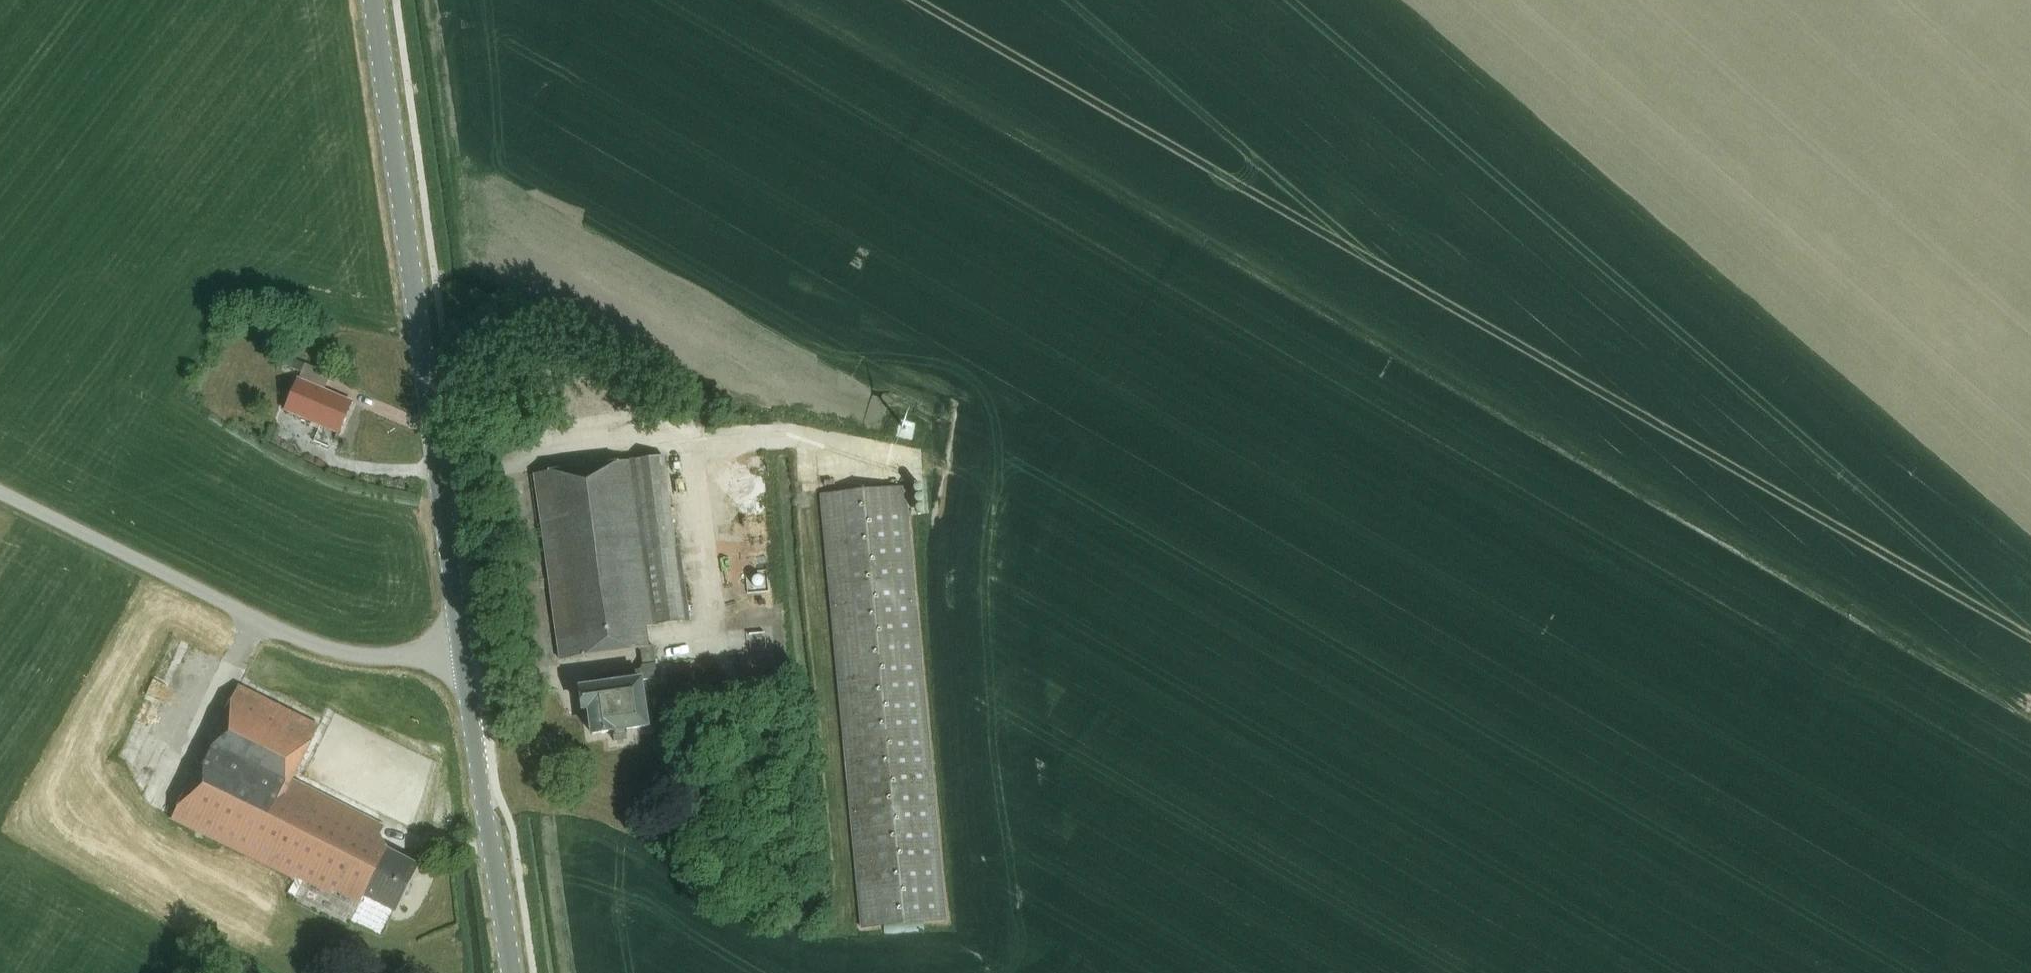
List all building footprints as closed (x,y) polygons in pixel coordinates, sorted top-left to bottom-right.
[(306,368),(287,360),(284,368),(302,376),(306,368)] [(352,404),(299,382),(285,413),(338,435),(352,404)] [(645,630),(688,624),(677,548),(673,549),(660,457),(533,476),(559,659),(638,648),(641,668),(638,672),(601,678),(602,688),(579,691),(582,711),(586,710),(590,736),(611,733),(613,742),(627,740),(626,731),(647,728),(640,683),(655,681),(651,648),(648,648),(645,630)] [(862,929),(947,921),(907,486),(821,494),(862,929)] [(742,663),(744,682),(776,679),(774,661),(742,663)] [(396,911),(419,865),(387,849),(381,834),(385,826),(293,780),(320,725),(240,685),(173,819),(295,879),(297,875),(331,892),(333,888),(360,902),(364,895),(396,911)] [(351,917),(357,909),(339,896),(332,905),(351,917)]
